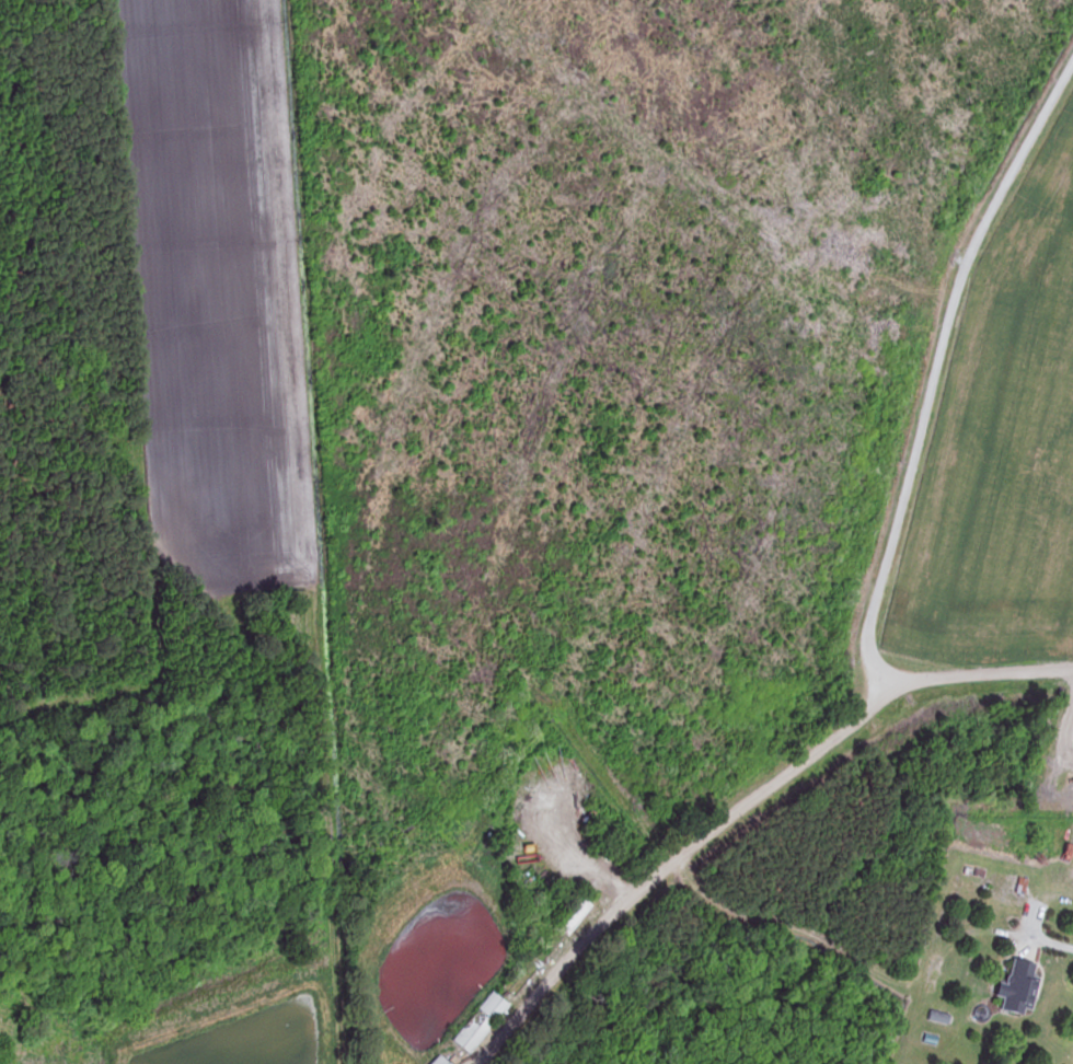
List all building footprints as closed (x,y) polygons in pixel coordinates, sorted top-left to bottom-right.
[(559,935),(587,907),(573,893),(545,921),(559,935)] [(1000,986),(989,984),(987,996),(996,998),(994,1011),(1018,1015),(1028,962),(1005,958),(1000,986)] [(464,1056),(504,1006),(485,991),(445,1041),(464,1056)] [(432,1054),(423,1063),(442,1063),(432,1054)]
